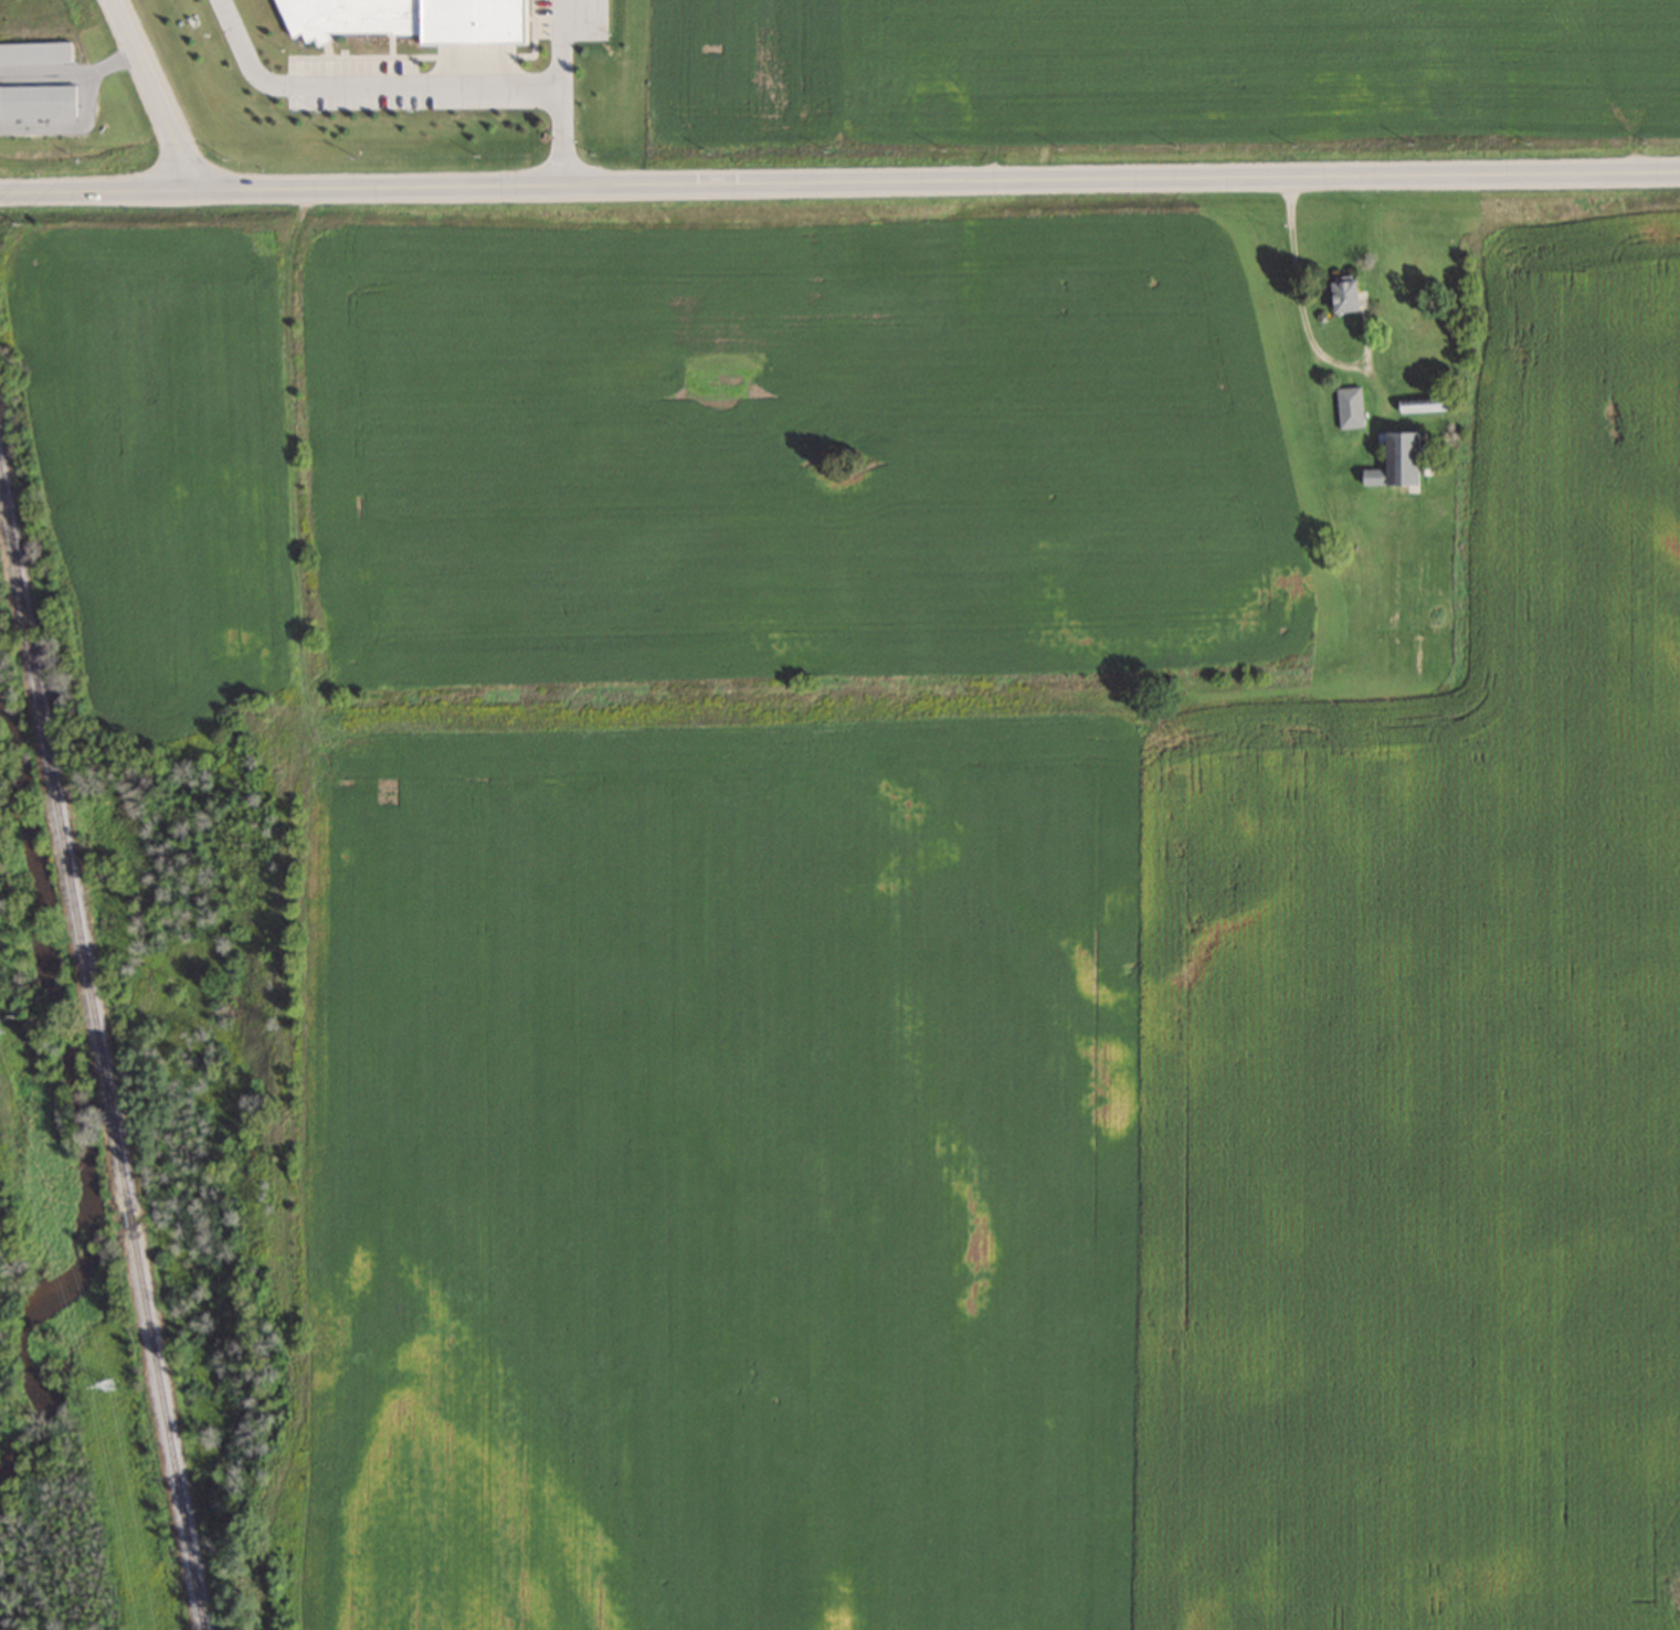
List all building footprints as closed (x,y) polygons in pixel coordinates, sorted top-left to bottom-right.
[(73,41),(0,42),(0,63),(73,62),(73,41)] [(79,84),(0,85),(0,117),(79,117),(79,84)] [(1325,280),(1327,313),(1353,311),(1351,278),(1325,280)] [(1337,428),(1362,428),(1362,387),(1336,387),(1337,428)] [(1379,433),(1379,469),(1358,470),(1358,486),(1415,485),(1414,433),(1379,433)]
